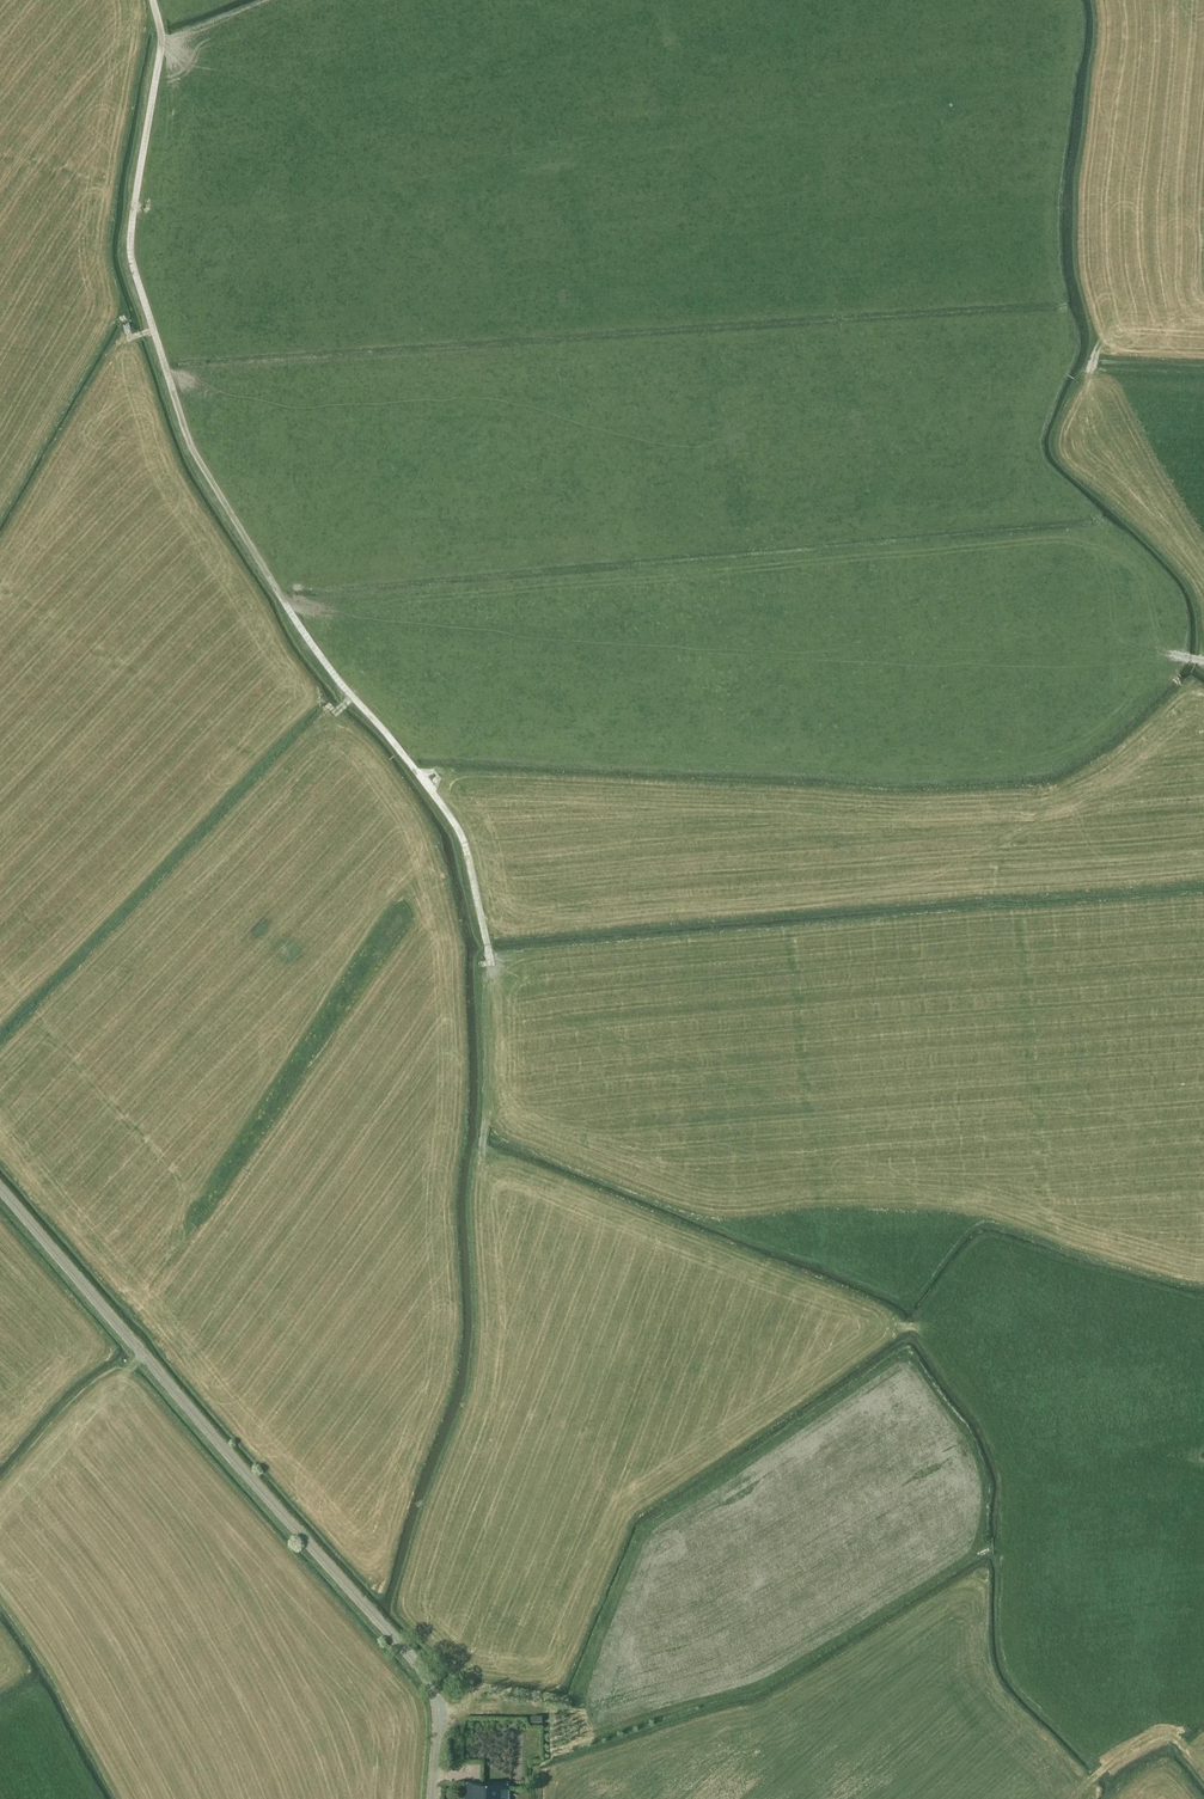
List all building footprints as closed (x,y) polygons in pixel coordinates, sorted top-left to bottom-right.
[(467,1785),(466,1798),(509,1798),(510,1786),(495,1785),(495,1786),(467,1785)]
